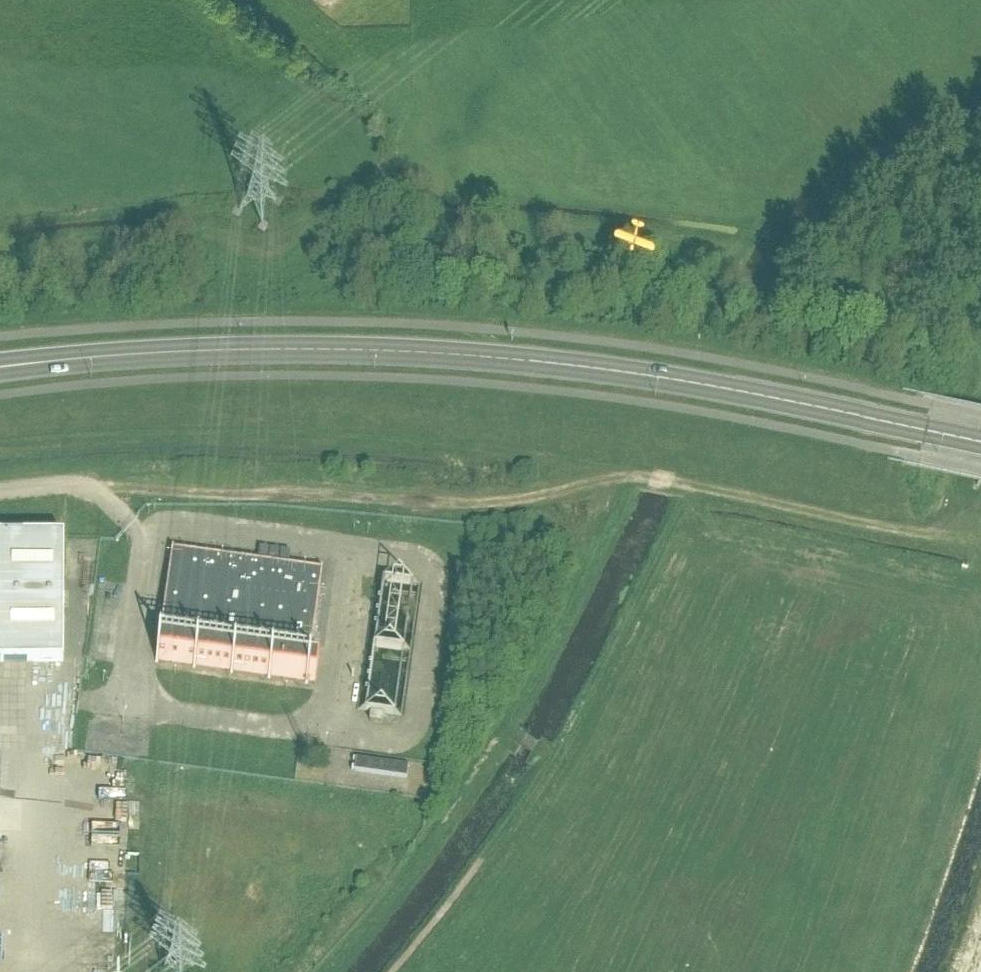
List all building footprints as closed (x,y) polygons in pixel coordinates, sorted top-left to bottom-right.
[(64,540),(0,540),(0,664),(63,664),(64,540)] [(309,682),(315,683),(320,650),(313,649),(314,645),(312,645),(323,570),(322,569),(321,571),(174,550),(174,549),(173,549),(162,623),(161,623),(160,631),(161,631),(157,658),(156,658),(155,665),(159,665),(159,662),(193,667),(193,670),(196,670),(196,667),(230,672),(230,675),(233,675),(234,672),(268,677),(268,680),(271,681),(271,677),(305,682),(305,685),(308,686),(309,682)] [(357,712),(405,719),(423,583),(376,576),(357,712)]
